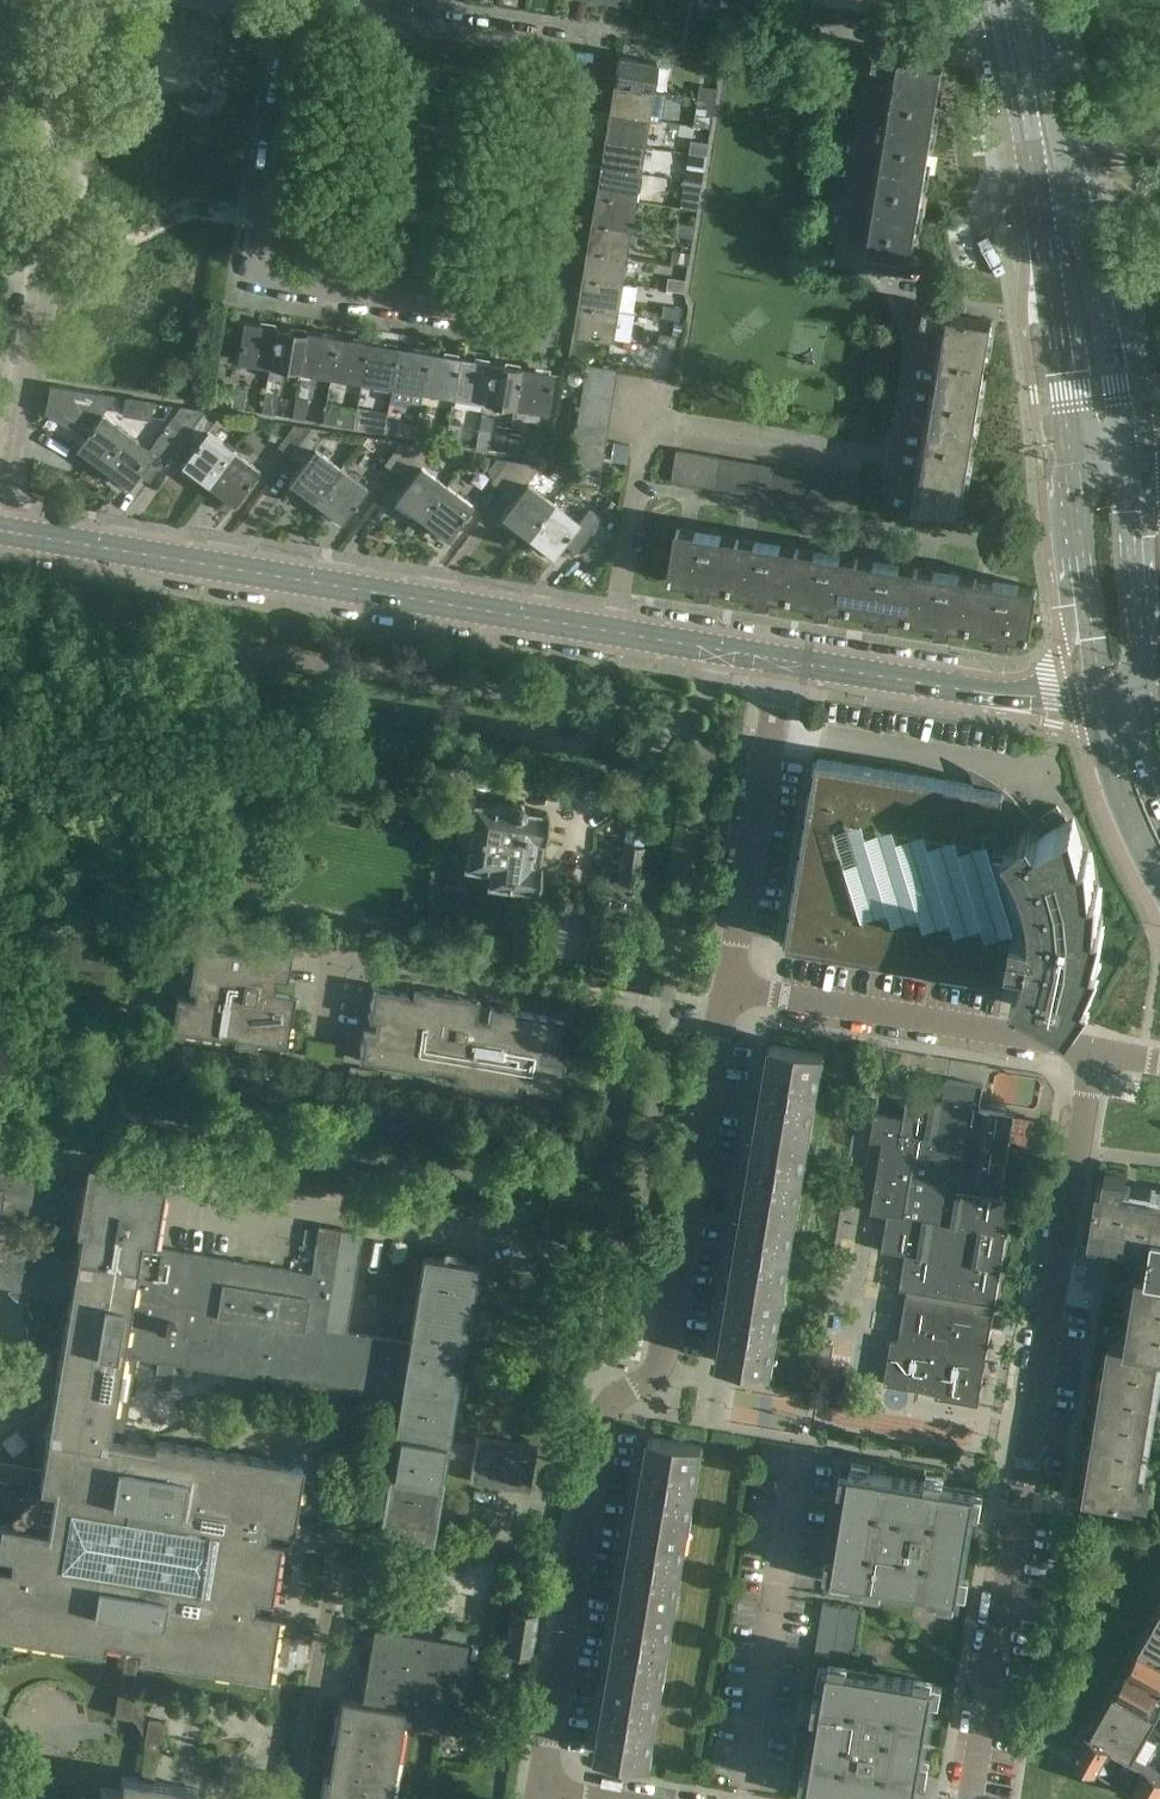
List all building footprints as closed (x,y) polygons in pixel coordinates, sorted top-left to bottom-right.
[(697,14),(720,18),(724,0),(700,0),(697,14)] [(754,3),(755,0),(743,0),(743,2),(742,8),(739,21),(751,23),(752,16),(754,3)] [(908,56),(875,50),(873,65),(892,68),(889,86),(894,87),(867,250),(911,258),(943,64),(907,58),(908,56)] [(613,84),(651,90),(656,62),(618,56),(613,84)] [(647,117),(651,90),(613,84),(609,111),(647,117)] [(716,89),(698,86),(697,97),(714,100),(716,89)] [(692,126),(710,129),(714,100),(697,97),(692,126)] [(609,111),(604,138),(642,144),(647,117),(609,111)] [(604,138),(600,166),(638,172),(642,144),(604,138)] [(705,158),(707,144),(690,141),(688,155),(705,158)] [(600,166),(595,194),(633,201),(638,172),(600,166)] [(701,184),(703,171),(685,168),(684,181),(701,184)] [(595,194),(591,221),(640,229),(641,220),(630,218),(633,201),(595,194)] [(697,211),(698,199),(680,196),(678,209),(697,211)] [(591,221),(586,248),(624,255),(628,228),(640,230),(640,229),(591,221)] [(692,240),(694,226),(676,223),(674,237),(692,240)] [(586,248),(581,277),(619,283),(624,255),(586,248)] [(687,266),(689,253),(671,250),(669,263),(687,266)] [(615,309),(619,283),(581,277),(577,303),(615,309)] [(685,281),(667,278),(665,291),(683,293),(685,281)] [(577,303),(572,332),(610,338),(615,309),(577,303)] [(680,308),(662,306),(660,318),(678,321),(680,308)] [(916,506),(960,513),(992,321),(950,314),(950,311),(924,307),(921,321),(946,325),(916,506)] [(270,366),(276,328),(244,322),(238,361),(270,366)] [(307,333),(276,328),(270,366),(300,371),(307,333)] [(337,338),(307,333),(300,371),(331,376),(337,338)] [(676,337),(658,334),(656,347),(674,350),(676,337)] [(331,376),(362,381),(368,343),(337,338),(331,376)] [(362,381),(392,386),(398,347),(368,343),(362,381)] [(392,386),(423,391),(429,352),(398,347),(392,386)] [(460,357),(429,352),(423,391),(453,396),(460,357)] [(453,396),(484,401),(490,362),(460,357),(453,396)] [(484,401),(514,405),(521,367),(490,362),(484,401)] [(584,379),(615,383),(617,370),(587,365),(584,379)] [(521,367),(514,405),(545,410),(551,372),(521,367)] [(582,392),(612,397),(615,383),(584,379),(582,392)] [(50,386),(44,413),(84,437),(76,449),(101,467),(126,432),(102,414),(114,398),(114,396),(97,393),(50,385),(50,386)] [(233,388),(230,408),(243,410),(246,390),(233,388)] [(580,406),(610,411),(612,397),(582,392),(580,406)] [(265,393),(262,414),(275,416),(278,395),(265,393)] [(296,398),(293,418),(305,420),(308,400),(296,398)] [(326,403),(323,424),(336,426),(339,405),(326,403)] [(126,432),(101,467),(128,487),(138,473),(149,481),(160,467),(182,437),(202,410),(180,406),(149,449),(126,432)] [(578,420),(607,425),(610,411),(580,406),(578,420)] [(357,409),(354,429),(366,431),(369,411),(357,409)] [(192,445),(178,463),(206,484),(232,449),(206,430),(220,412),(203,410),(182,438),(192,445)] [(387,413),(384,434),(397,436),(400,415),(387,413)] [(419,418),(416,439),(429,441),(432,420),(419,418)] [(607,425),(578,420),(575,435),(605,440),(607,425)] [(448,424),(446,444),(459,446),(462,426),(448,424)] [(289,456),(309,429),(293,426),(277,447),(289,456)] [(340,467),(314,448),(326,432),(309,429),(289,456),(301,465),(288,482),(315,502),(340,467)] [(479,429),(476,449),(488,451),(491,431),(479,429)] [(510,434),(506,453),(519,455),(523,436),(510,434)] [(573,449),(603,454),(605,440),(575,435),(573,449)] [(396,473),(416,446),(399,443),(383,464),(396,473)] [(416,446),(396,473),(408,482),(394,500),(420,520),(446,485),(420,465),(433,449),(416,446)] [(232,449),(206,484),(232,503),(258,469),(232,449)] [(603,454),(573,449),(571,463),(600,468),(603,454)] [(686,483),(691,452),(676,449),(671,480),(686,483)] [(701,485),(706,454),(691,452),(686,483),(701,485)] [(714,487),(719,456),(706,454),(701,485),(714,487)] [(729,490),(734,459),(719,456),(714,487),(729,490)] [(743,492),(748,461),(734,459),(729,490),(743,492)] [(501,491),(522,463),(506,460),(490,482),(501,491)] [(757,494),(762,463),(748,461),(743,492),(757,494)] [(522,463),(501,491),(514,500),(500,518),(526,537),(552,502),(526,483),(539,465),(522,463)] [(762,463),(757,494),(771,496),(777,466),(762,463)] [(785,499),(791,468),(777,466),(771,496),(785,499)] [(340,467),(315,502),(340,521),(366,487),(340,467)] [(799,501),(804,470),(791,468),(785,499),(799,501)] [(804,470),(799,501),(814,503),(819,473),(804,470)] [(819,473),(814,503),(828,506),(833,475),(819,473)] [(842,508),(847,477),(833,475),(828,506),(842,508)] [(847,477),(842,508),(857,510),(861,480),(847,477)] [(446,485),(420,520),(446,539),(472,504),(446,485)] [(552,502),(526,537),(552,557),(562,544),(575,553),(600,518),(588,508),(578,521),(552,502)] [(738,538),(680,528),(678,528),(671,576),(700,581),(699,589),(701,589),(701,588),(712,589),(714,583),(730,586),(738,538)] [(798,548),(738,538),(730,586),(759,591),(758,599),(760,599),(760,598),(772,598),(772,593),(790,596),(798,548)] [(858,557),(798,548),(790,596),(819,601),(818,609),(820,609),(820,608),(831,608),(832,603),(850,606),(858,557)] [(918,567),(858,557),(850,606),(878,610),(877,618),(878,619),(879,617),(890,618),(891,612),(909,615),(918,567)] [(978,577),(918,567),(909,615),(938,620),(937,628),(939,629),(940,627),(950,627),(951,622),(969,625),(978,577)] [(1037,587),(978,577),(969,625),(998,630),(996,638),(998,638),(998,637),(1009,637),(1010,632),(1029,635),(1037,587)] [(808,817),(787,942),(1005,978),(1006,978),(1008,961),(1031,969),(1021,992),(1056,1012),(1068,1019),(1069,1019),(1070,1020),(1092,989),(1086,987),(1101,954),(1094,953),(1103,918),(1097,918),(1100,882),(1093,883),(1090,847),(1083,850),(1074,815),(1066,819),(1057,805),(1036,820),(1031,823),(1024,814),(1017,806),(1009,798),(1003,793),(1004,788),(974,783),(973,783),(818,757),(818,759),(817,762),(810,805),(808,817)] [(535,888),(543,841),(547,812),(522,808),(523,800),(510,799),(509,805),(473,800),(473,802),(460,800),(452,848),(466,850),(463,863),(488,867),(486,880),(535,888)] [(600,867),(596,893),(600,894),(598,905),(625,910),(627,899),(630,900),(633,883),(634,884),(641,846),(640,846),(641,837),(641,836),(641,835),(641,834),(641,833),(640,832),(640,831),(639,830),(638,829),(637,829),(637,828),(636,828),(635,828),(634,827),(633,827),(632,827),(631,828),(630,828),(629,828),(628,829),(627,830),(626,831),(625,832),(625,833),(625,834),(624,835),(623,843),(622,843),(620,856),(619,856),(617,868),(618,868),(618,869),(600,867)] [(229,943),(197,937),(188,991),(194,992),(193,1001),(177,998),(171,1030),(224,1038),(225,1035),(234,1037),(233,1044),(255,1048),(256,1042),(285,1047),(294,994),(281,992),(283,980),(286,981),(292,949),(238,940),(237,950),(228,949),(229,943)] [(363,1028),(358,1060),(431,1073),(431,1070),(455,1074),(453,1082),(518,1092),(519,1084),(525,1085),(525,1088),(558,1093),(564,1061),(561,1061),(562,1050),(557,1050),(562,1019),(489,1007),(487,1020),(475,1018),(478,999),(413,989),(412,997),(406,996),(406,993),(373,988),(368,1020),(375,1021),(374,1030),(363,1028)] [(306,1038),(303,1056),(341,1062),(344,1045),(306,1038)] [(757,1124),(810,1133),(823,1053),(770,1044),(764,1079),(762,1078),(760,1091),(763,1091),(757,1124)] [(884,1064),(879,1093),(902,1097),(907,1068),(884,1064)] [(874,1113),(870,1140),(882,1142),(871,1212),(887,1215),(882,1250),(905,1254),(899,1289),(907,1290),(898,1342),(891,1341),(890,1349),(884,1383),(884,1384),(918,1389),(936,1392),(934,1399),(936,1400),(978,1406),(992,1316),(994,1304),(1006,1234),(1007,1234),(1012,1199),(1003,1198),(1003,1196),(999,1196),(1014,1114),(1008,1113),(979,1109),(983,1085),(947,1079),(945,1079),(942,1102),(907,1097),(904,1118),(874,1113)] [(797,1212),(810,1133),(757,1124),(751,1158),(749,1157),(747,1170),(750,1170),(744,1203),(797,1212)] [(39,1485),(39,1487),(53,1490),(46,1531),(0,1524),(0,1556),(10,1557),(8,1569),(0,1567),(0,1635),(102,1652),(104,1642),(126,1645),(118,1695),(117,1694),(114,1716),(130,1718),(130,1717),(131,1719),(135,1723),(139,1729),(141,1733),(142,1735),(144,1741),(145,1748),(140,1779),(153,1782),(157,1758),(160,1742),(161,1735),(164,1721),(147,1719),(147,1720),(142,1714),(139,1708),(136,1702),(134,1696),(134,1681),(138,1658),(266,1679),(277,1613),(251,1609),(253,1598),(269,1600),(279,1541),(263,1538),(265,1527),(291,1531),(302,1466),(153,1441),(152,1447),(121,1441),(135,1357),(327,1389),(323,1413),(345,1416),(346,1410),(349,1392),(380,1397),(399,1400),(394,1433),(392,1433),(392,1435),(394,1435),(391,1453),(378,1529),(377,1529),(376,1531),(431,1540),(432,1538),(431,1538),(444,1455),(472,1459),(469,1481),(528,1491),(528,1489),(527,1489),(534,1448),(535,1449),(535,1447),(475,1437),(474,1446),(447,1442),(446,1442),(475,1266),(477,1267),(477,1265),(423,1256),(422,1257),(424,1257),(409,1342),(346,1332),(362,1234),(341,1230),(319,1226),(316,1244),(312,1273),(152,1247),(164,1176),(86,1164),(85,1167),(0,1154),(0,1286),(69,1297),(50,1420),(40,1418),(38,1434),(47,1435),(42,1470),(0,1463),(0,1478),(39,1485)] [(1085,1499),(1134,1507),(1135,1502),(1148,1504),(1152,1482),(1138,1480),(1143,1453),(1159,1353),(1159,1196),(1125,1190),(1127,1176),(1105,1172),(1103,1186),(1098,1185),(1089,1237),(1141,1245),(1124,1346),(1108,1343),(1090,1453),(1083,1499),(1085,1499)] [(784,1291),(797,1212),(744,1203),(738,1236),(736,1236),(734,1248),(737,1249),(731,1282),(784,1291)] [(770,1371),(784,1291),(731,1282),(725,1315),(723,1315),(721,1327),(724,1328),(717,1362),(770,1371)] [(820,1344),(815,1372),(829,1374),(834,1346),(820,1344)] [(637,1514),(689,1523),(702,1445),(649,1436),(647,1453),(644,1468),(642,1468),(640,1481),(643,1481),(637,1514)] [(827,1554),(824,1572),(832,1573),(832,1575),(833,1575),(832,1584),(850,1587),(852,1578),(865,1580),(863,1589),(882,1592),(883,1583),(938,1592),(937,1601),(955,1604),(957,1595),(958,1595),(958,1594),(967,1596),(969,1577),(961,1576),(967,1542),(972,1509),(981,1510),(984,1492),(975,1491),(975,1490),(943,1484),(944,1476),(926,1473),(925,1481),(869,1472),(871,1463),(852,1461),(851,1469),(850,1469),(850,1470),(841,1469),(838,1487),(847,1488),(835,1555),(827,1554)] [(676,1602),(689,1523),(637,1514),(631,1547),(629,1547),(627,1559),(630,1559),(624,1593),(676,1602)] [(663,1680),(676,1602),(624,1593),(618,1626),(616,1625),(614,1638),(616,1638),(611,1671),(663,1680)] [(538,1596),(525,1594),(523,1610),(510,1608),(503,1651),(529,1655),(538,1596)] [(823,1603),(815,1650),(834,1653),(842,1606),(823,1603)] [(1159,1632),(1159,1612),(1151,1627),(1159,1632)] [(400,1725),(401,1726),(401,1725),(466,1735),(472,1701),(457,1698),(467,1642),(466,1642),(465,1643),(375,1628),(375,1627),(374,1627),(361,1701),(340,1698),(337,1715),(338,1715),(324,1798),(387,1798),(400,1725)] [(1159,1661),(1159,1632),(1151,1627),(1139,1649),(1159,1661)] [(482,1646),(470,1644),(467,1659),(479,1661),(482,1646)] [(1159,1689),(1159,1661),(1139,1649),(1127,1670),(1159,1689)] [(799,1787),(808,1789),(807,1790),(809,1790),(807,1798),(810,1798),(826,1798),(827,1793),(863,1798),(915,1798),(919,1775),(927,1776),(930,1758),(922,1757),(931,1702),(939,1703),(942,1685),(934,1683),(934,1682),(933,1682),(934,1673),(916,1670),(914,1679),(848,1668),(849,1659),(831,1656),(829,1665),(828,1665),(828,1666),(819,1665),(816,1683),(825,1684),(823,1697),(814,1696),(811,1714),(820,1715),(811,1770),(802,1769),(799,1787)] [(1157,1715),(1159,1710),(1159,1689),(1127,1670),(1115,1691),(1157,1715)] [(663,1680),(611,1671),(605,1704),(603,1704),(601,1717),(603,1717),(597,1752),(650,1761),(663,1680)] [(1103,1712),(1145,1736),(1157,1715),(1115,1691),(1103,1712)] [(1145,1736),(1103,1712),(1091,1733),(1091,1734),(1114,1747),(1133,1758),(1133,1757),(1145,1736)] [(1097,1770),(1098,1767),(1101,1769),(1114,1747),(1091,1734),(1091,1733),(1087,1730),(1072,1756),(1097,1770)] [(1114,1747),(1101,1769),(1128,1784),(1141,1761),(1133,1757),(1133,1758),(1114,1747)] [(1159,1794),(1159,1772),(1141,1761),(1128,1784),(1132,1786),(1130,1789),(1148,1798),(1157,1798),(1159,1794)] [(197,1789),(121,1776),(119,1790),(100,1787),(98,1798),(195,1798),(197,1789)]
